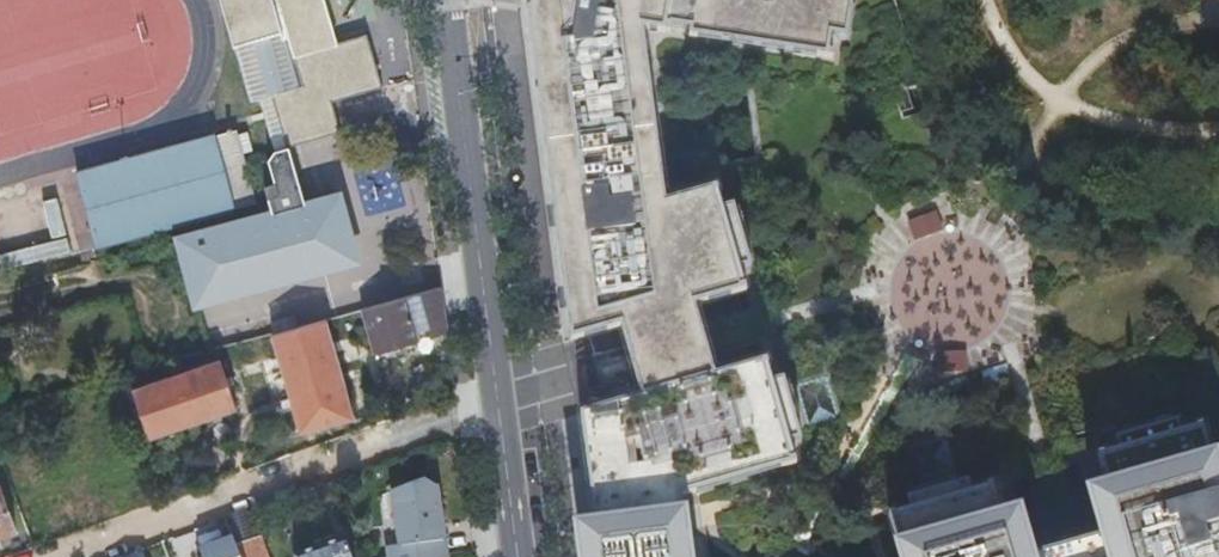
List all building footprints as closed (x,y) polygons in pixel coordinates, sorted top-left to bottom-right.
[(336,195),(336,194),(302,203),(286,146),(338,131),(329,101),(380,87),(365,34),(363,34),(361,28),(332,36),(334,42),(333,42),(321,0),(219,0),(232,45),(233,44),(249,101),(258,99),(273,150),(266,160),(272,183),(262,186),(270,213),(302,204),(336,195)] [(682,497),(797,464),(795,459),(791,460),(787,444),(802,440),(784,378),(769,382),(765,367),(769,365),(767,360),(715,375),(695,305),(747,290),(746,285),(741,287),(737,271),(752,266),(734,204),(719,209),(714,194),(719,192),(717,187),(666,201),(644,30),(666,33),(667,26),(690,29),(689,36),(833,57),(834,52),(830,51),(832,35),(848,38),(853,0),(531,0),(530,9),(528,10),(546,149),(571,341),(620,327),(641,397),(582,414),(593,501),(598,542),(581,543),(583,556),(690,556),(682,497)] [(98,261),(153,245),(150,232),(252,204),(232,131),(74,174),(94,247),(98,261)] [(393,165),(364,174),(375,211),(404,203),(393,165)] [(354,259),(336,195),(302,204),(270,213),(176,239),(194,305),(354,259)] [(418,335),(445,327),(440,285),(363,307),(376,351),(419,338),(418,335)] [(312,374),(339,367),(326,317),(299,325),(312,374)] [(272,333),(285,382),(312,374),(299,325),(272,333)] [(177,375),(193,423),(237,409),(221,361),(177,375)] [(312,374),(325,423),(352,416),(339,367),(312,374)] [(298,431),(325,423),(312,374),(285,382),(298,431)] [(150,438),(193,423),(177,375),(134,389),(150,438)] [(1202,425),(1196,426),(1197,431),(1182,436),(1178,420),(1116,438),(1120,453),(1105,458),(1103,453),(1098,455),(1107,486),(1090,491),(1102,535),(1031,555),(1019,511),(1002,516),(993,485),(987,486),(989,491),(973,495),(969,480),(906,498),(911,513),(896,517),(894,513),(889,515),(901,556),(1218,556),(1218,486),(1202,425)] [(444,481),(394,487),(404,556),(454,556),(444,481)] [(8,504),(14,502),(7,484),(1,486),(8,504)] [(17,532),(13,520),(19,518),(14,502),(8,504),(1,486),(0,486),(0,538),(17,532)] [(238,545),(242,556),(270,556),(263,537),(238,545)] [(235,538),(203,549),(206,556),(242,556),(238,545),(235,538)] [(347,538),(298,555),(299,556),(353,556),(347,538)]
